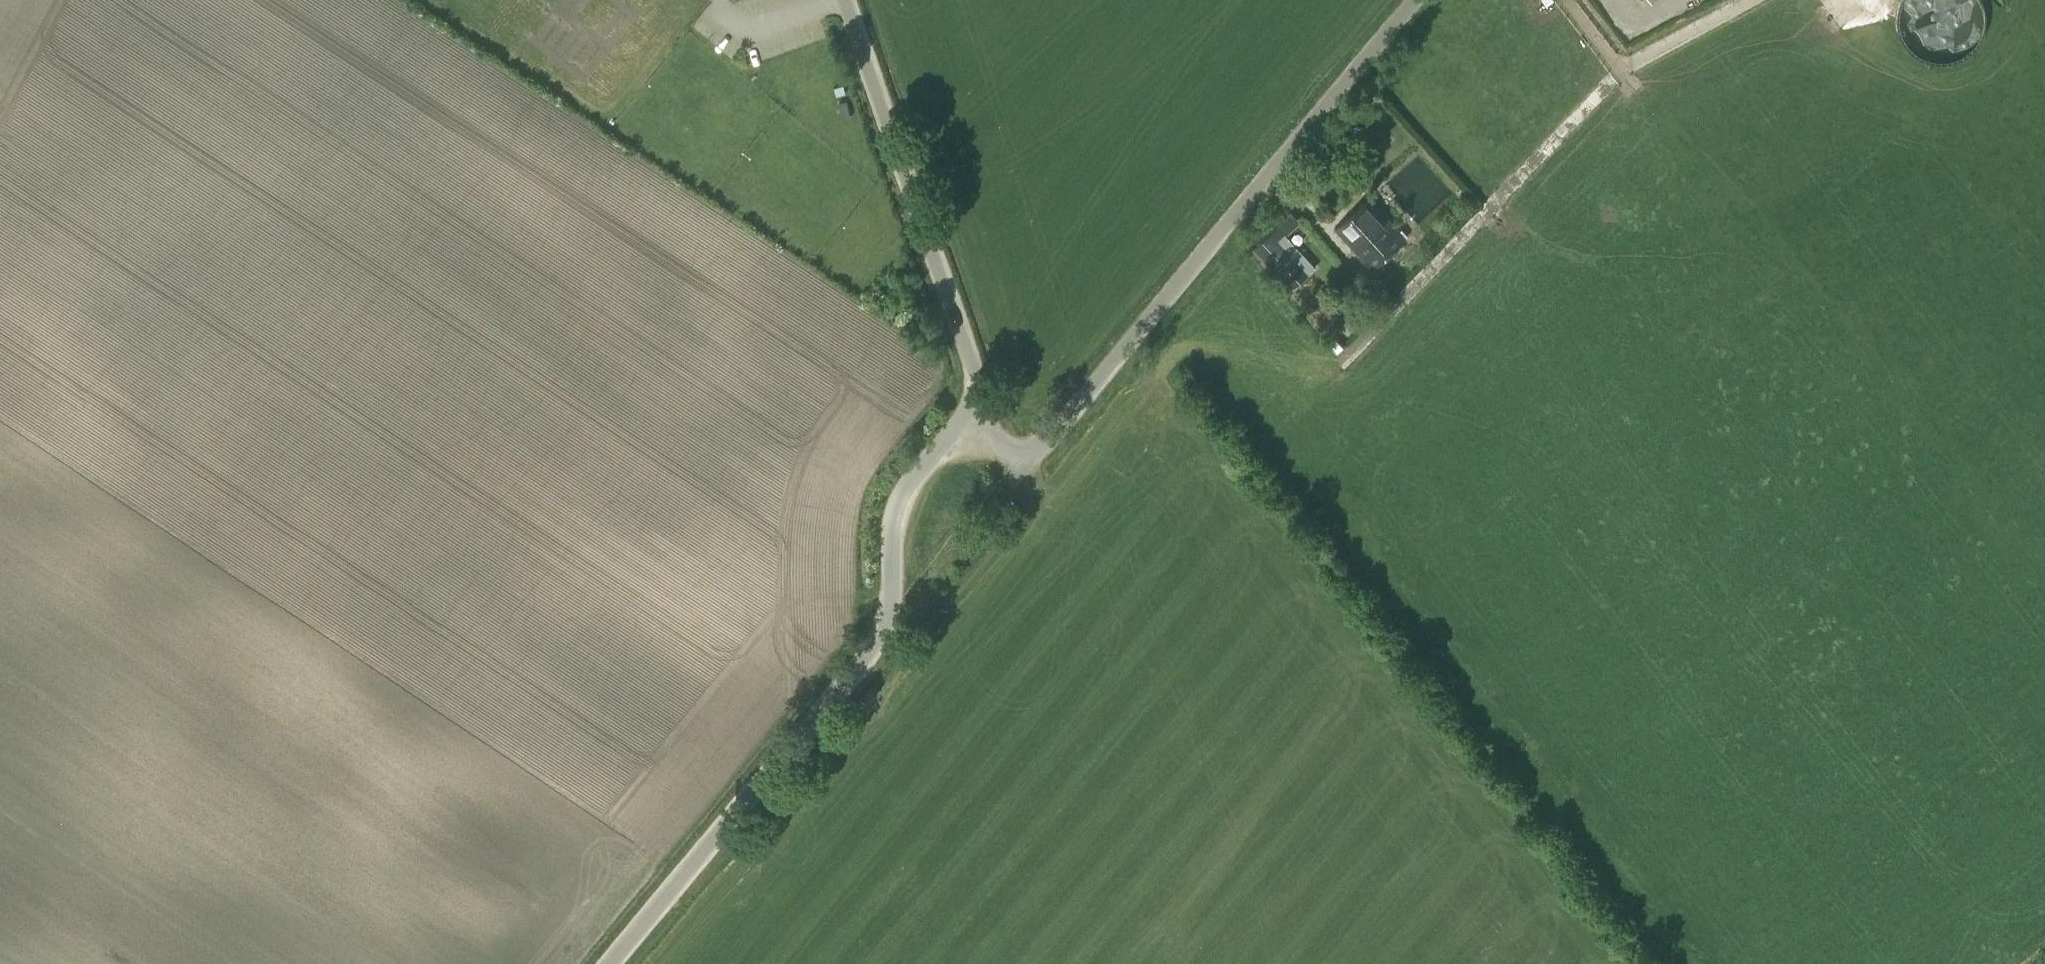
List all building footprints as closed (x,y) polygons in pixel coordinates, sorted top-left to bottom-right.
[(1372,267),(1404,239),(1371,201),(1339,229),(1372,267)] [(1269,218),(1247,239),(1262,255),(1285,235),(1269,218)] [(1300,250),(1277,271),(1292,288),(1316,267),(1300,250)] [(1334,337),(1327,344),(1337,353),(1344,346),(1334,337)]
